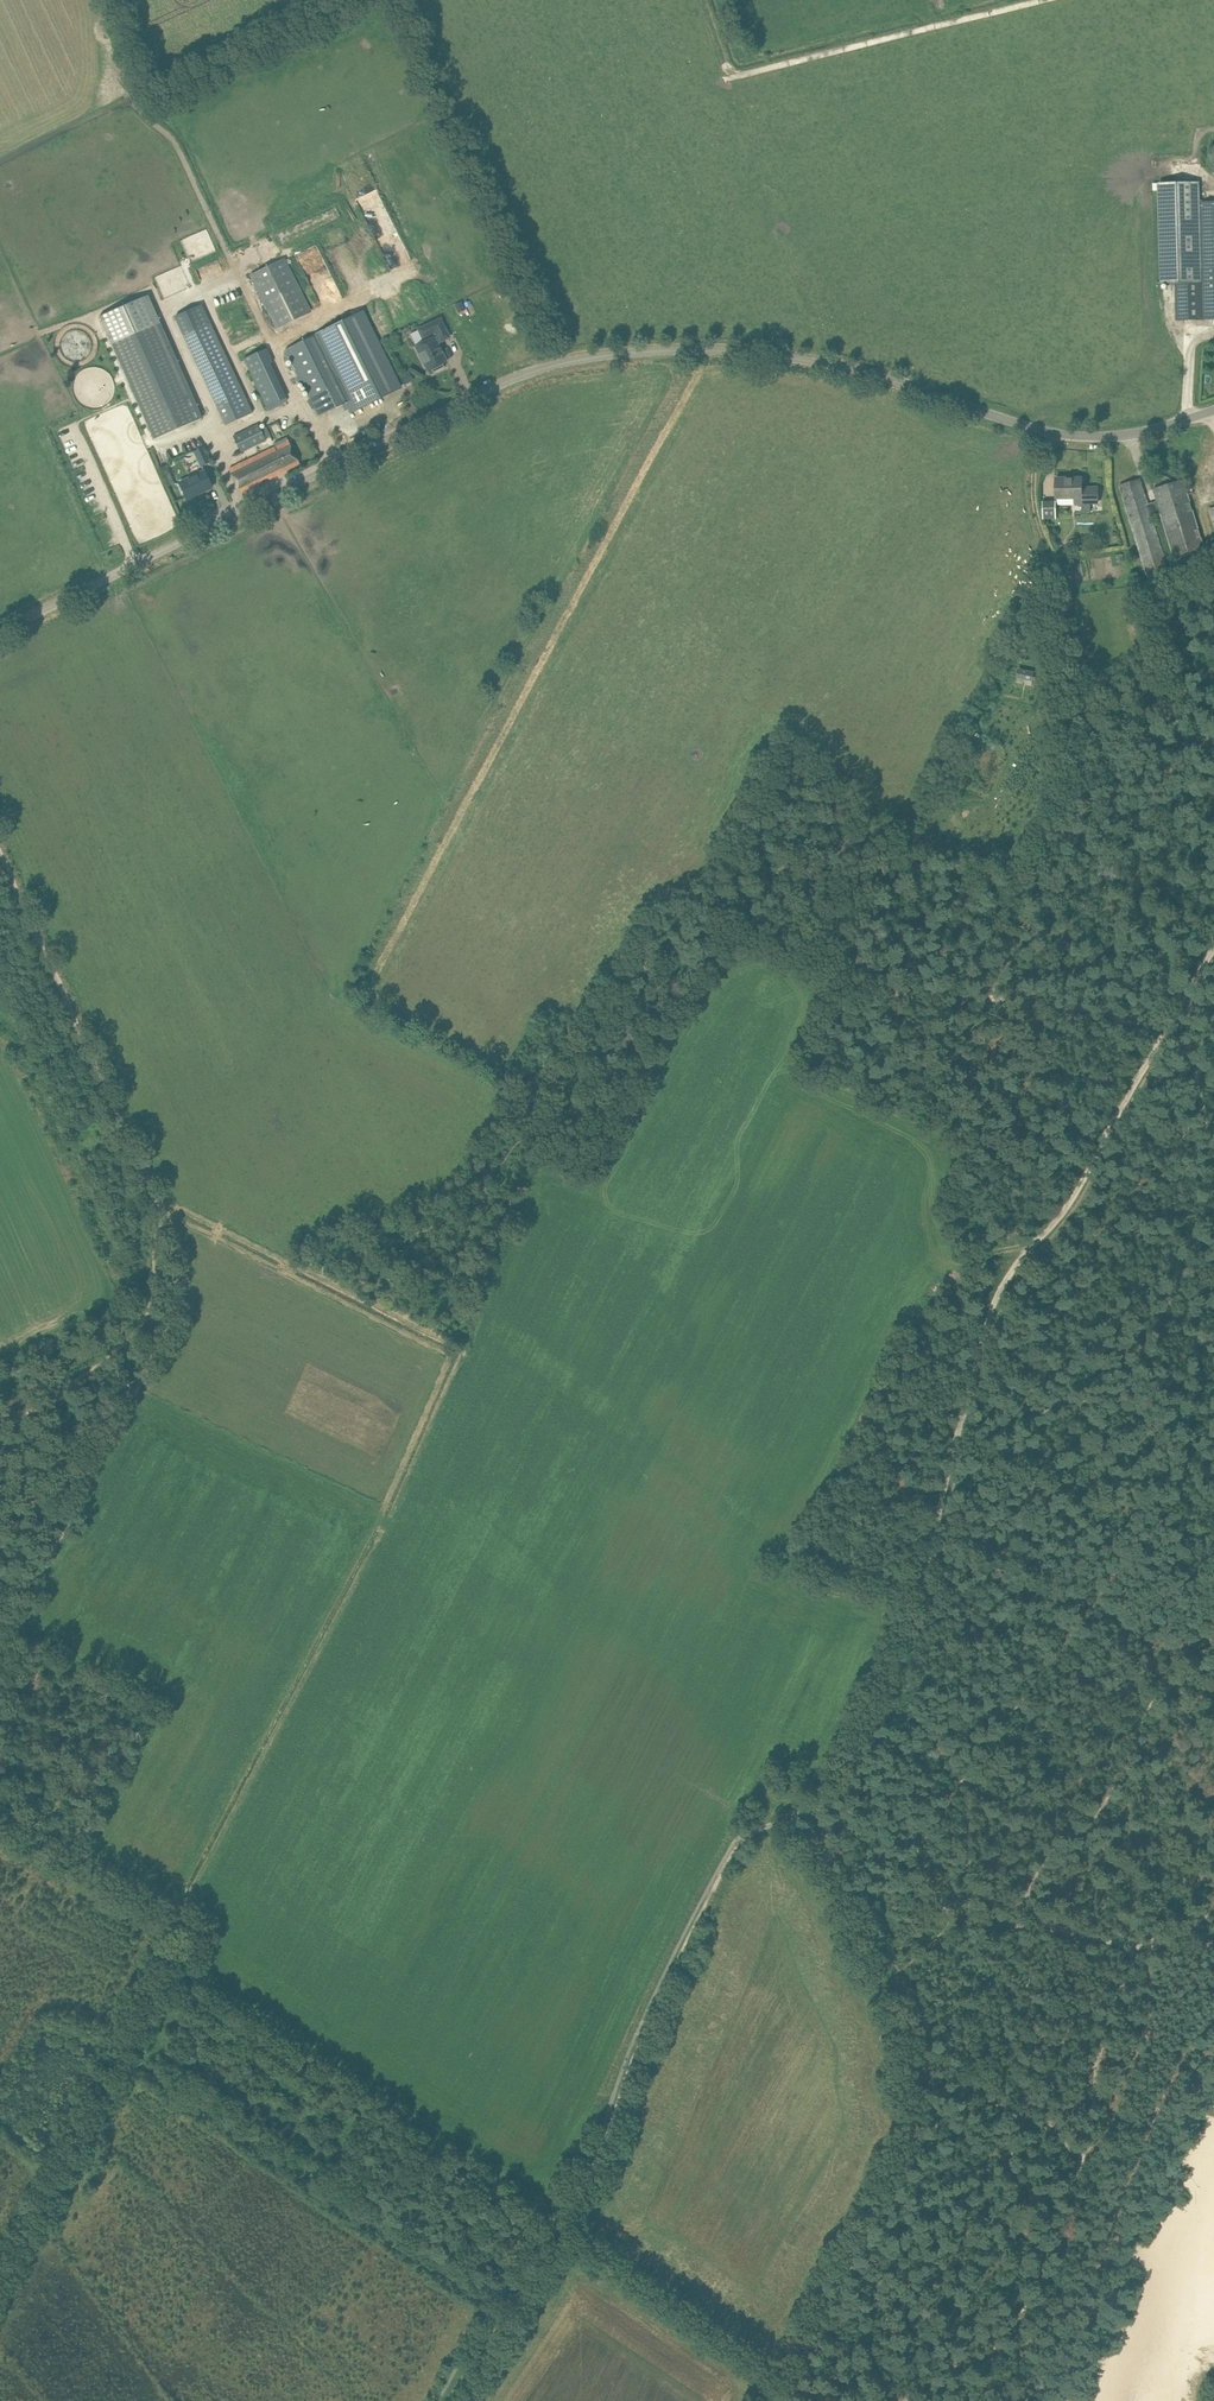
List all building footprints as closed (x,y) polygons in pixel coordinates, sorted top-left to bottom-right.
[(1200,202),(1199,182),(1159,183),(1162,283),(1175,283),(1176,320),(1213,318),(1213,201),(1200,202)] [(249,274),(275,328),(310,311),(284,258),(249,274)] [(147,294),(99,315),(154,438),(202,416),(147,294)] [(202,304),(175,317),(226,425),(253,412),(202,304)] [(361,311),(321,331),(354,397),(345,402),(349,409),(351,413),(400,388),(361,311)] [(419,329),(410,334),(416,346),(428,371),(432,369),(433,372),(445,367),(443,364),(447,362),(437,342),(440,340),(440,341),(449,337),(440,319),(419,329)] [(285,349),(318,416),(345,402),(354,397),(321,331),(285,349)] [(84,335),(66,332),(62,353),(82,357),(84,348),(82,347),(84,335)] [(270,363),(273,362),(266,348),(244,358),(267,406),(286,397),(270,363)] [(110,395),(110,386),(98,386),(98,384),(88,384),(88,403),(102,403),(102,395),(110,395)] [(261,429),(258,424),(233,436),(241,452),(266,440),(265,438),(270,435),(266,427),(261,429)] [(280,474),(300,464),(288,440),(286,437),(273,443),(275,446),(266,451),(267,453),(270,451),(280,474)] [(209,461),(203,447),(194,451),(201,465),(209,461)] [(266,451),(229,469),(241,493),(262,483),(261,481),(268,477),(269,479),(280,474),(270,451),(267,453),(266,451)] [(179,482),(182,488),(187,499),(212,487),(204,470),(179,482)] [(1082,478),(1056,478),(1056,498),(1075,497),(1075,503),(1082,503),(1082,512),(1091,512),(1091,503),(1098,503),(1098,487),(1082,488),(1082,478)] [(1147,504),(1139,478),(1120,484),(1149,578),(1168,572),(1151,517),(1160,515),(1174,560),(1205,551),(1183,479),(1153,489),(1157,501),(1147,504)] [(1034,673),(1019,670),(1017,677),(1033,680),(1034,673)]
